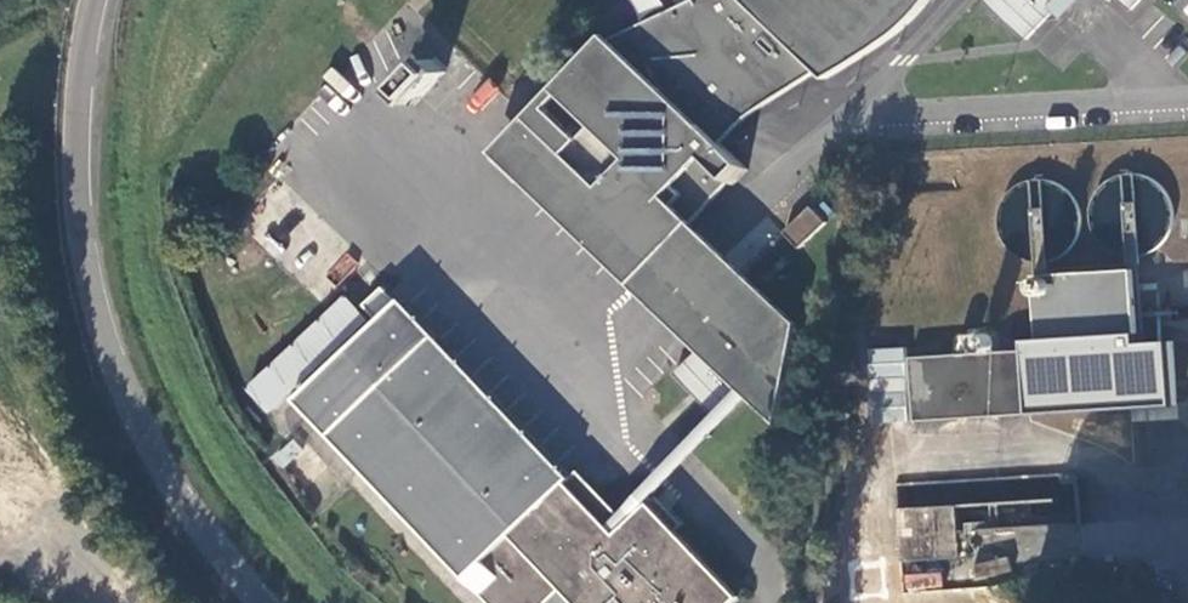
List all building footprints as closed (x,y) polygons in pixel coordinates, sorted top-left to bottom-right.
[(492,149),(699,346),(673,371),(715,416),(744,389),(778,421),(797,319),(691,218),(728,179),(732,183),(747,167),(719,140),(736,123),(755,107),(816,68),(826,76),(887,36),(899,27),(913,15),(924,3),(927,0),(683,0),(609,36),(604,31),(492,149)] [(987,1),(1028,40),(1054,12),(1066,0),(988,0),(987,1)] [(1054,12),(1065,23),(1086,0),(1066,0),(1054,12)] [(1133,13),(1146,0),(1119,0),(1133,13)] [(461,70),(444,53),(404,93),(420,110),(461,70)] [(1124,251),(1138,253),(1146,253),(1159,248),(1170,238),(1177,225),(1178,211),(1177,204),(1171,190),(1161,180),(1148,174),(1133,173),(1120,177),(1108,186),(1104,192),(1098,205),(1098,219),(1103,233),(1112,244),(1117,248),(1124,251)] [(1030,257),(1045,259),(1053,259),(1066,254),(1078,244),(1084,231),(1086,217),(1083,202),(1075,190),(1063,181),(1049,178),(1042,178),(1028,182),(1021,185),(1016,190),(1008,202),(1005,209),(1005,224),(1009,238),(1018,249),(1030,257)] [(781,230),(796,245),(823,220),(807,204),(781,230)] [(325,271),(336,284),(358,265),(346,252),(325,271)] [(1033,274),(1037,336),(1134,331),(1131,268),(1033,274)] [(737,594),(648,499),(614,530),(567,480),(571,476),(401,297),(398,300),(383,285),(364,303),(379,318),(295,398),(489,602),(728,602),(737,594)] [(958,336),(959,352),(991,349),(989,333),(958,336)] [(870,348),(869,377),(896,378),(895,398),(888,398),(887,417),(904,418),(906,349),(870,348)] [(894,482),(898,560),(956,556),(954,529),(1075,522),(1071,470),(894,482)] [(905,590),(943,587),(942,569),(903,572),(905,590)]
